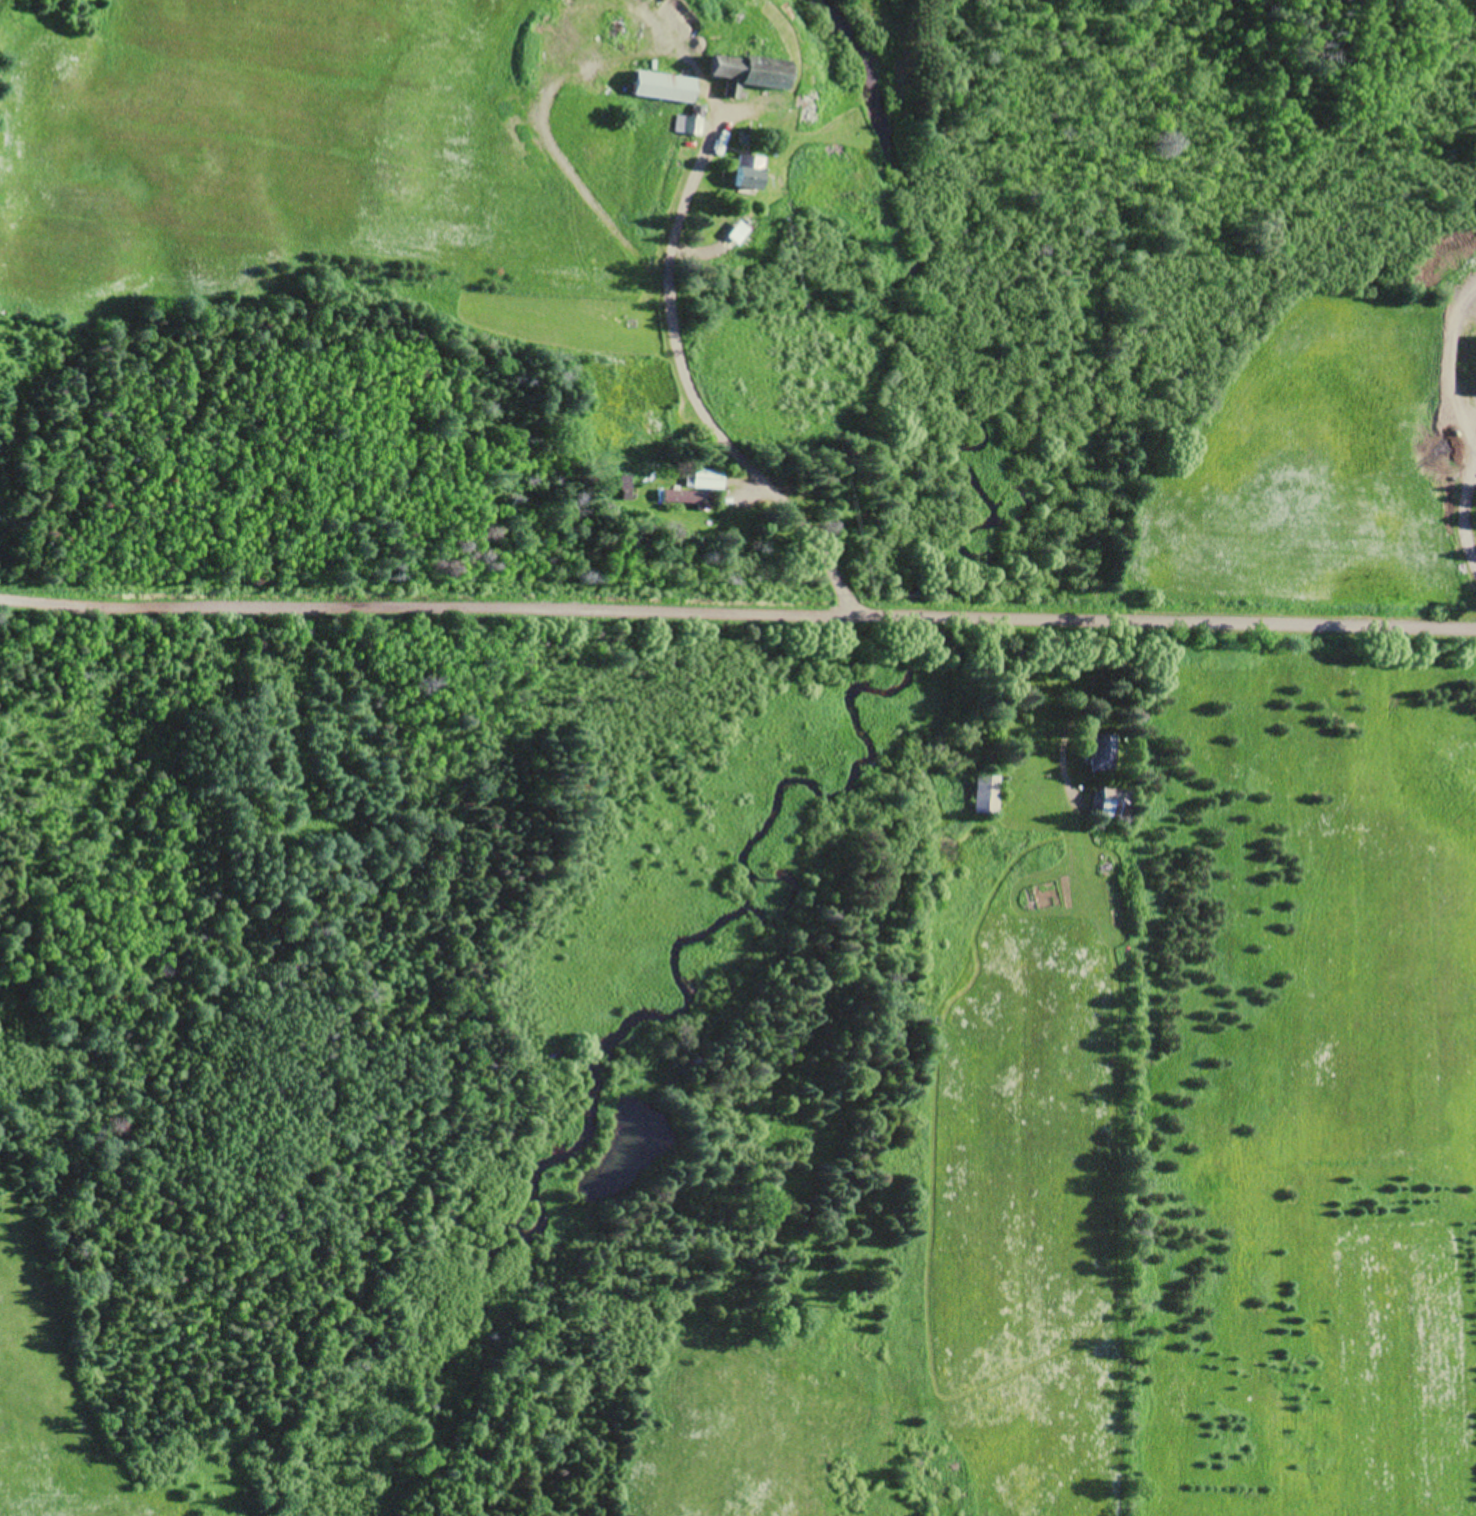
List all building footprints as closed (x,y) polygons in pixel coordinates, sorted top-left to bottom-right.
[(728,96),(729,76),(711,75),(713,53),(786,59),(783,88),(741,85),(740,97),(728,96)] [(697,78),(694,102),(639,93),(643,70),(697,78)] [(695,104),(708,106),(703,135),(678,130),(681,112),(694,114),(695,104)] [(761,188),(737,184),(742,154),(766,157),(761,188)] [(664,489),(703,493),(703,487),(687,486),(688,469),(723,472),(721,489),(709,488),(707,504),(663,500),(664,489)] [(1094,734),(1118,735),(1117,770),(1093,769),(1094,734)] [(977,775),(1000,776),(999,811),(975,810),(977,775)] [(1102,787),(1130,789),(1128,816),(1101,815),(1102,787)]
